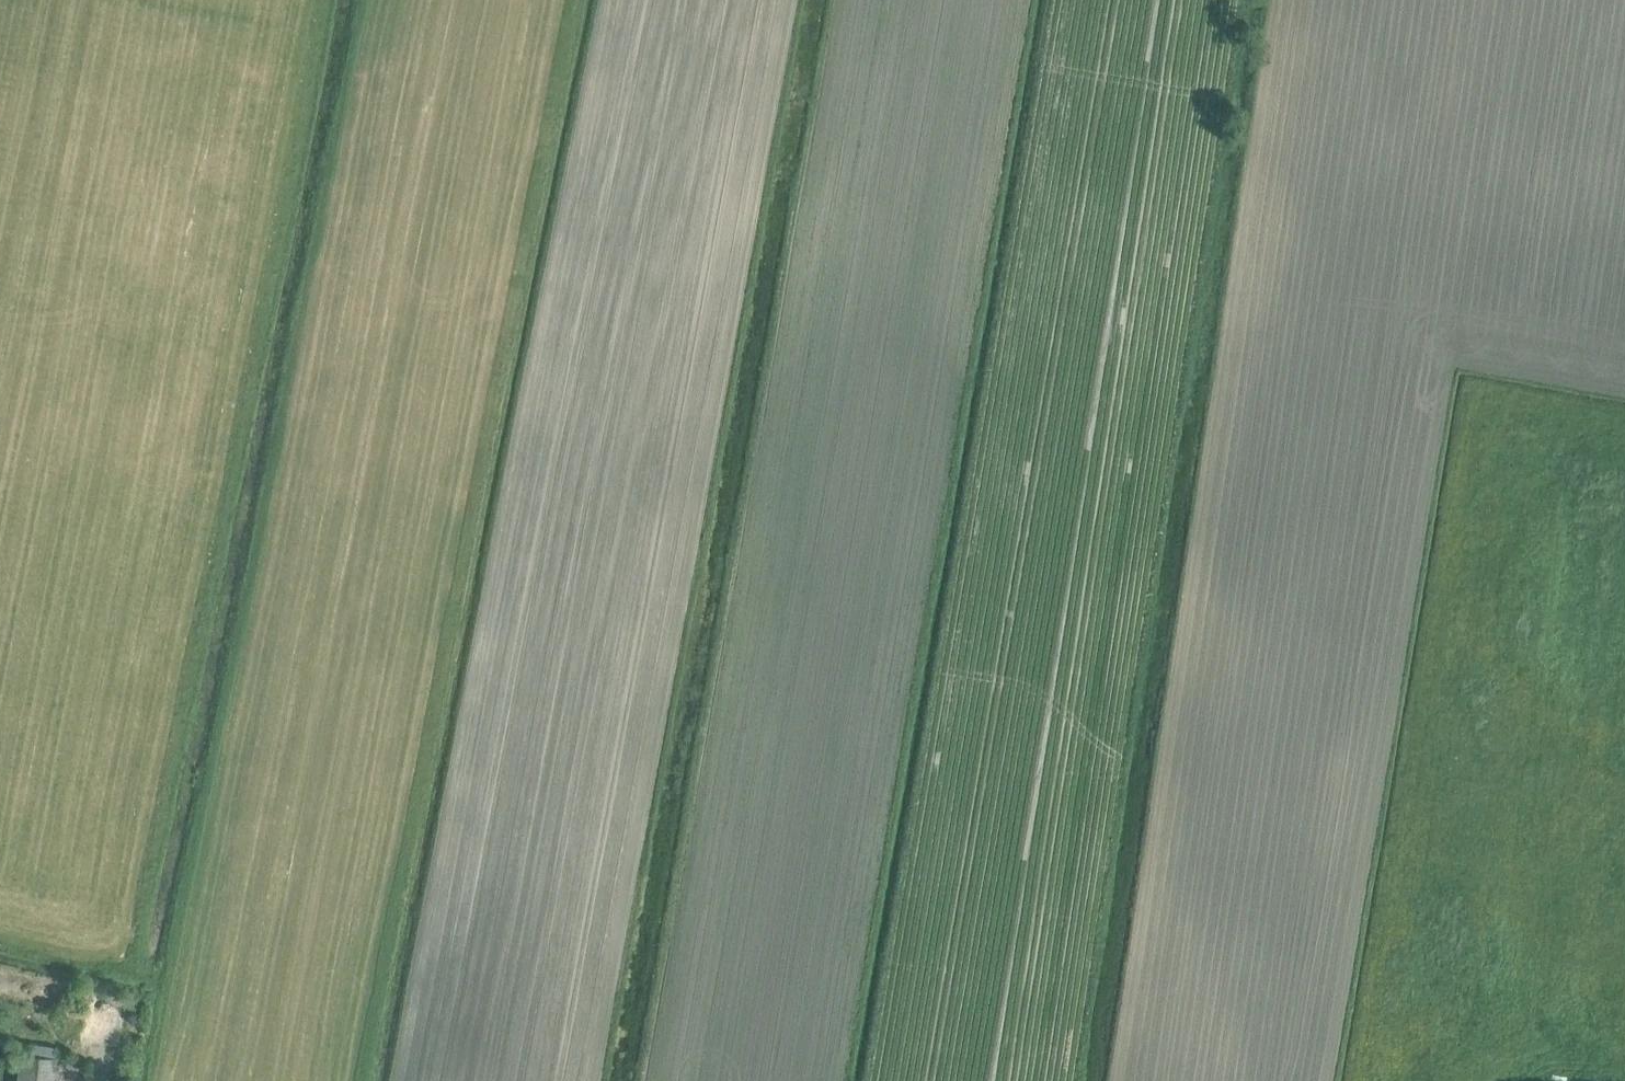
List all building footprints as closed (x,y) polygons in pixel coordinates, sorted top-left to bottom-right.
[(55,1059),(20,1055),(16,1080),(52,1080),(55,1059)]
